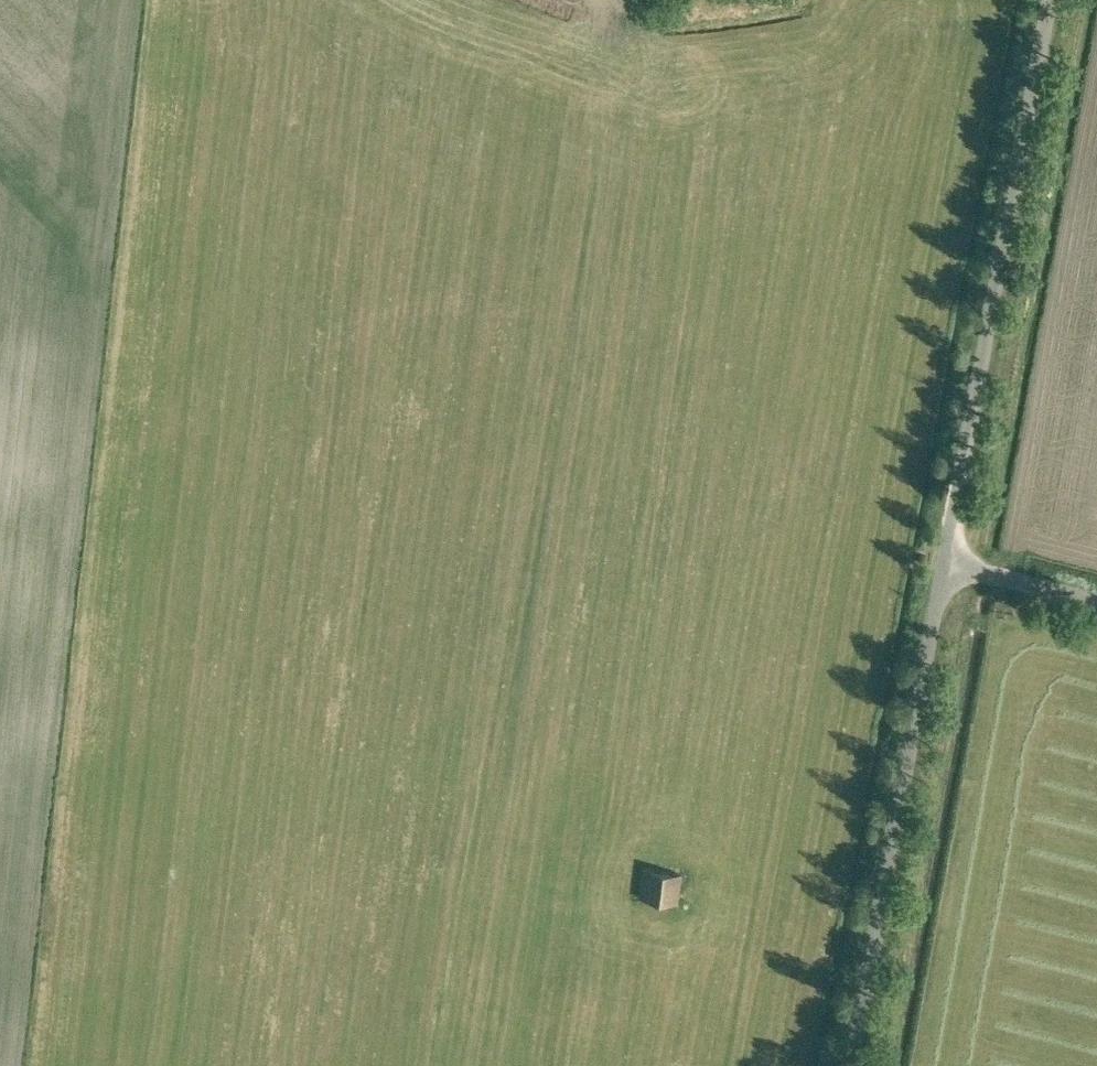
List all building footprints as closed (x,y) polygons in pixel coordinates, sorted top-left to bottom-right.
[(678,904),(682,874),(641,867),(636,897),(678,904)]
